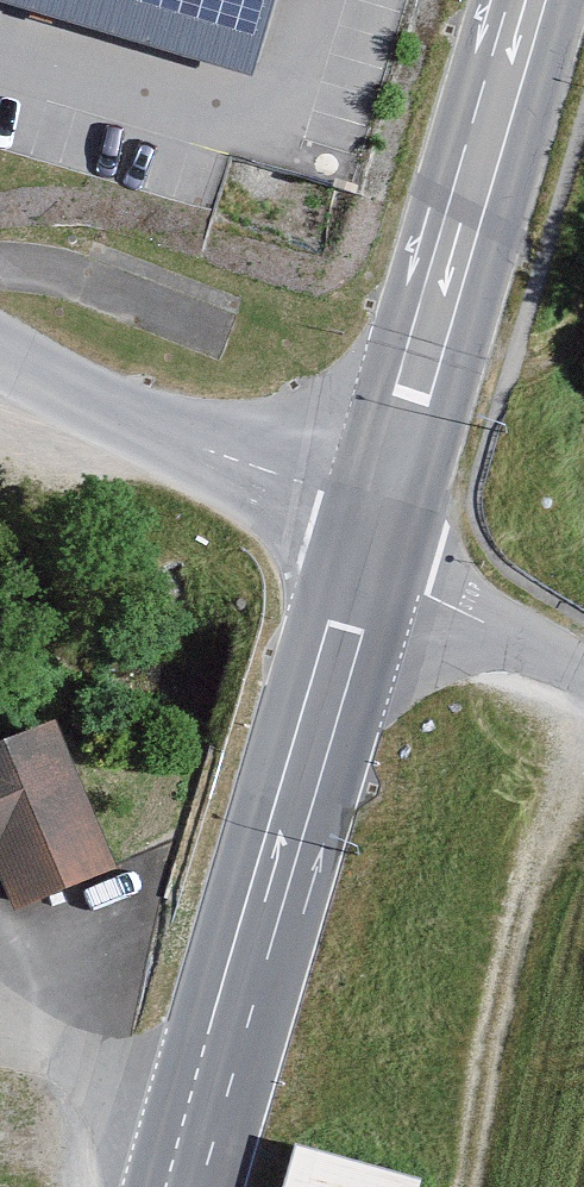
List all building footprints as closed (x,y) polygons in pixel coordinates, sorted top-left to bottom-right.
[(246,75),(269,0),(0,0),(246,75)] [(21,728),(0,738),(0,905),(86,864),(21,728)] [(272,1151),(262,1186),(399,1186),(400,1185),(272,1151)]
